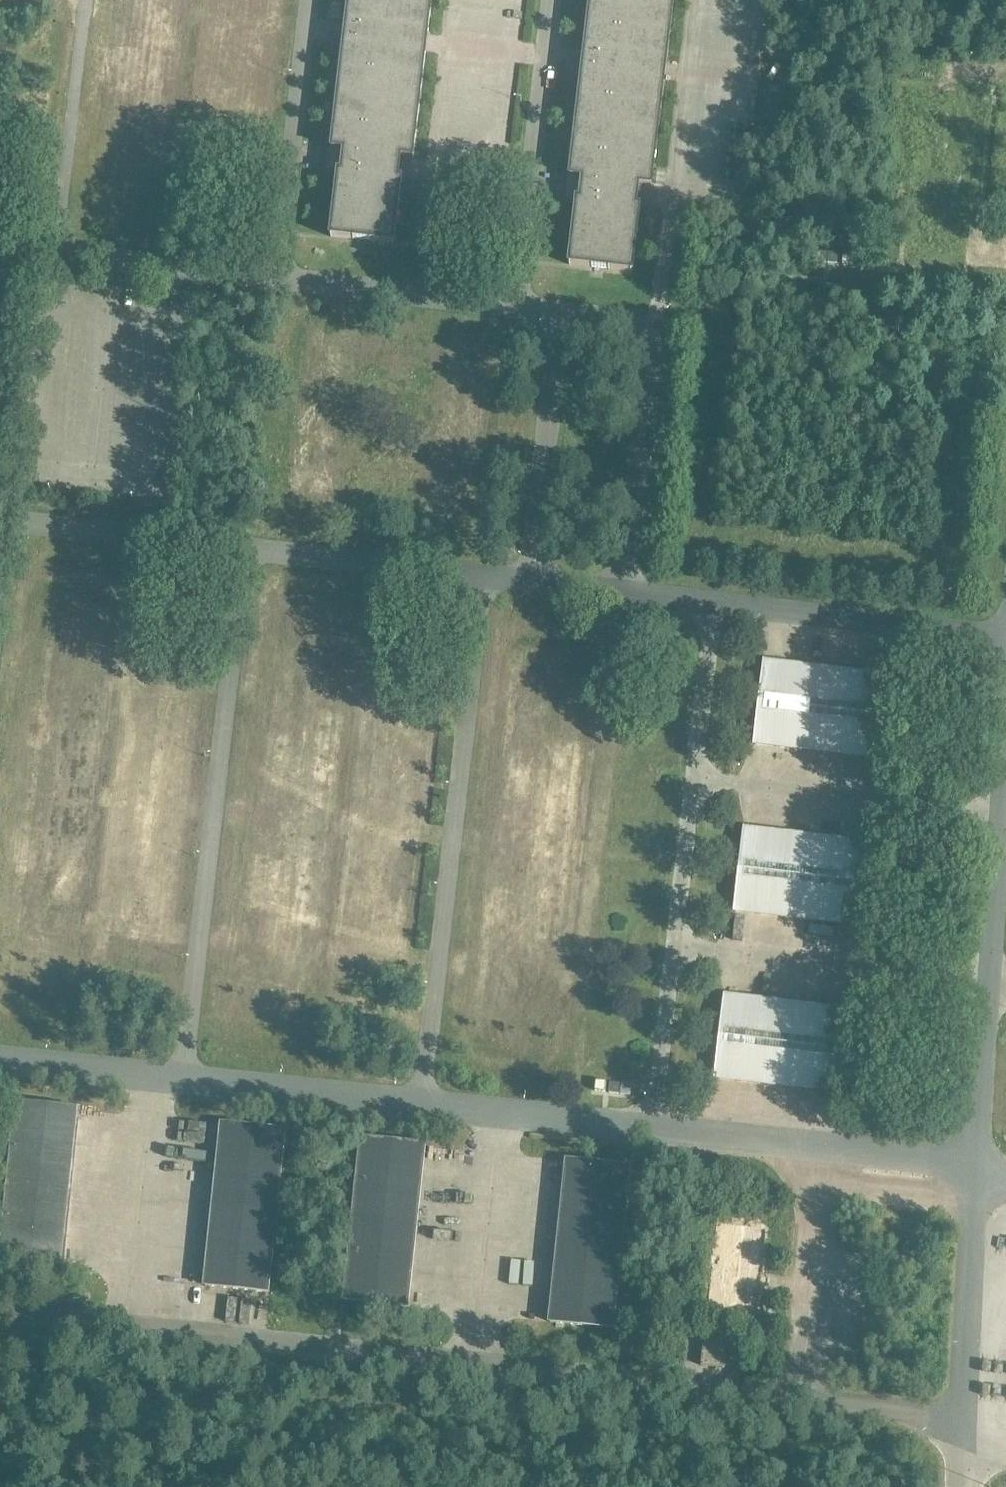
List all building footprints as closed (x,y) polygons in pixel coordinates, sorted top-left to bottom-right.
[(346,22),(344,22),(344,23),(347,23),(345,42),(342,41),(341,42),(344,42),(332,147),(329,147),(329,148),(332,148),(330,169),(327,169),(327,170),(337,171),(329,236),(394,244),(402,177),(398,177),(400,156),(412,158),(425,51),(421,50),(423,32),(427,32),(431,0),(349,0),(346,22)] [(585,50),(582,50),(581,51),(585,51),(583,69),(579,69),(579,70),(583,70),(570,175),(567,175),(567,176),(571,176),(568,197),(565,197),(576,199),(568,264),(632,272),(640,205),(636,205),(638,184),(651,186),(663,79),(660,79),(662,60),(666,60),(673,0),(591,0),(585,50)] [(816,262),(826,262),(827,252),(817,251),(816,262)] [(827,262),(837,263),(838,253),(828,252),(827,262)] [(854,255),(844,254),(843,264),(853,265),(854,255)] [(764,660),(754,744),(877,758),(887,675),(764,660)] [(744,827),(735,911),(857,925),(867,842),(744,827)] [(725,994),(715,1078),(838,1092),(848,1009),(725,994)] [(598,1081),(597,1091),(607,1092),(608,1082),(598,1081)] [(610,1082),(609,1092),(619,1094),(620,1084),(610,1082)] [(621,1084),(620,1094),(630,1095),(631,1085),(621,1084)] [(62,1271),(79,1108),(17,1102),(0,1261),(0,1264),(62,1271)] [(267,1292),(284,1130),(222,1123),(205,1286),(267,1292)] [(345,1301),(407,1307),(424,1145),(362,1138),(345,1301)] [(612,1328),(629,1166),(567,1160),(550,1322),(612,1328)] [(701,1366),(723,1368),(726,1338),(704,1335),(701,1366)]
